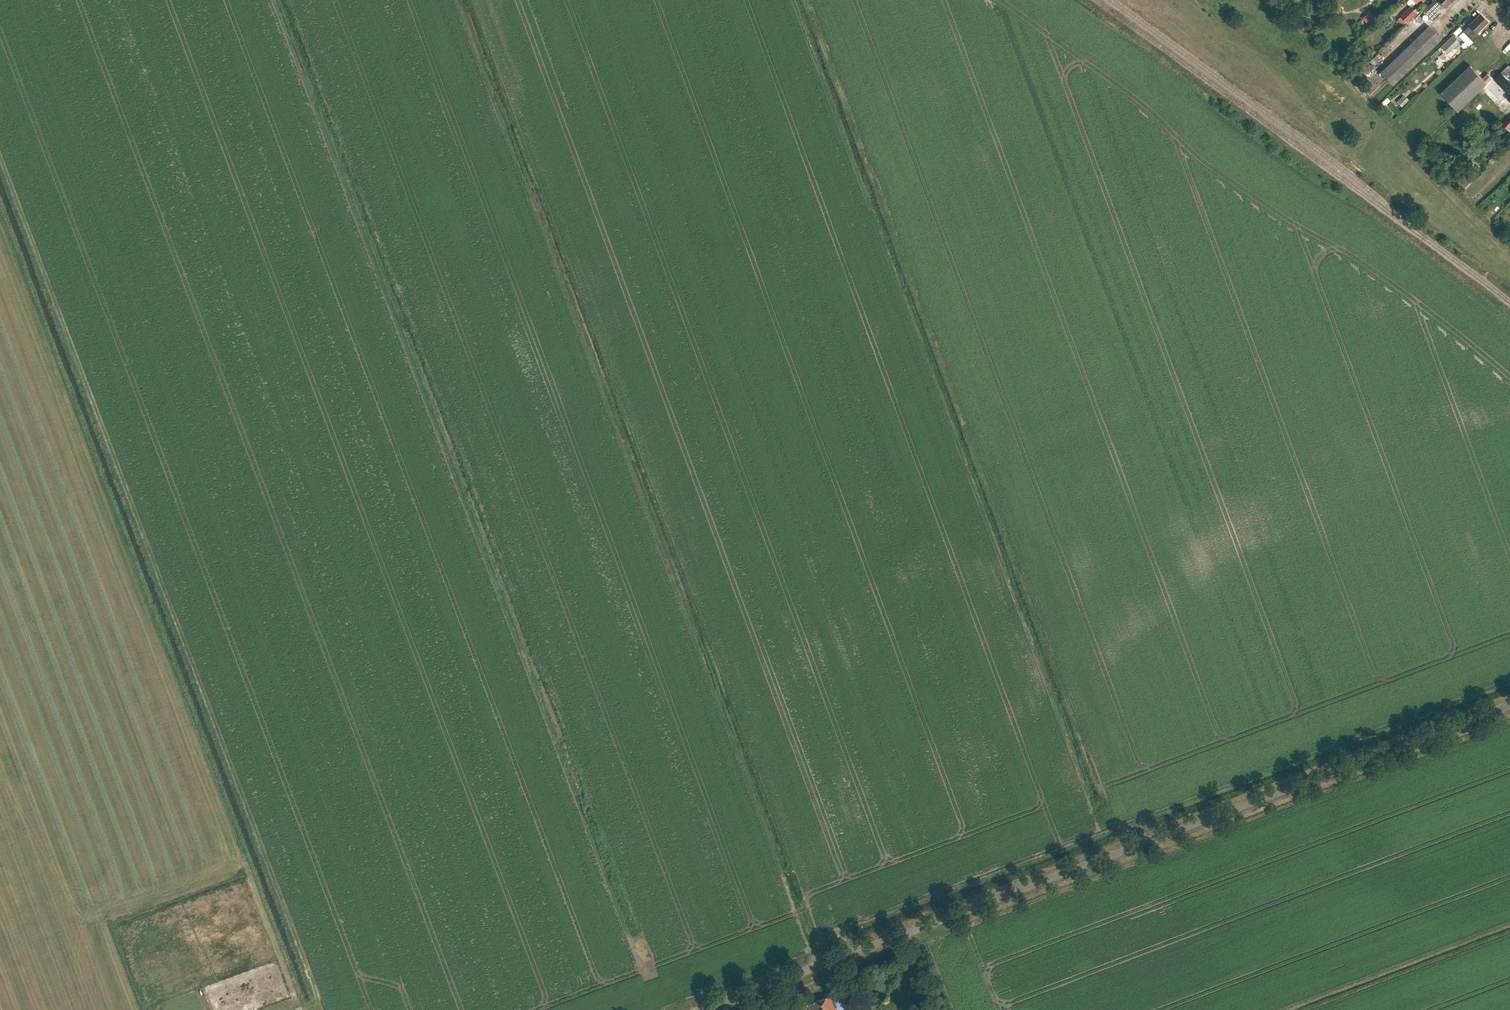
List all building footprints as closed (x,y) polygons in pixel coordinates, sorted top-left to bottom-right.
[(1453,0),(1432,0),(1432,1),(1433,2),(1429,6),(1435,12),(1442,5),(1445,8),(1453,0)] [(1406,23),(1416,13),(1417,13),(1422,8),(1419,5),(1414,10),(1410,7),(1400,17),(1406,22),(1406,23)] [(1379,21),(1371,13),(1363,20),(1371,29),(1379,21)] [(1476,33),(1487,22),(1479,15),(1468,26),(1469,27),(1459,37),(1468,47),(1479,36),(1476,33)] [(1403,25),(1406,22),(1400,17),(1398,20),(1403,25)] [(1392,86),(1441,39),(1428,26),(1380,73),(1392,86)] [(1452,35),(1441,46),(1448,54),(1460,42),(1452,35)] [(1433,61),(1440,54),(1437,50),(1430,57),(1433,61)] [(1373,65),(1381,57),(1378,53),(1369,61),(1373,65)] [(1363,64),(1369,59),(1365,55),(1359,60),(1363,64)] [(1485,86),(1492,79),(1488,74),(1483,79),(1470,66),(1441,94),(1458,112),(1485,86)] [(1509,66),(1501,73),(1494,80),(1507,92),(1509,88),(1509,83),(1507,79),(1509,76),(1509,67),(1509,66)] [(1465,188),(1472,181),(1467,175),(1459,182),(1465,188)] [(832,995),(807,1004),(810,1009),(838,1009),(832,995)]
